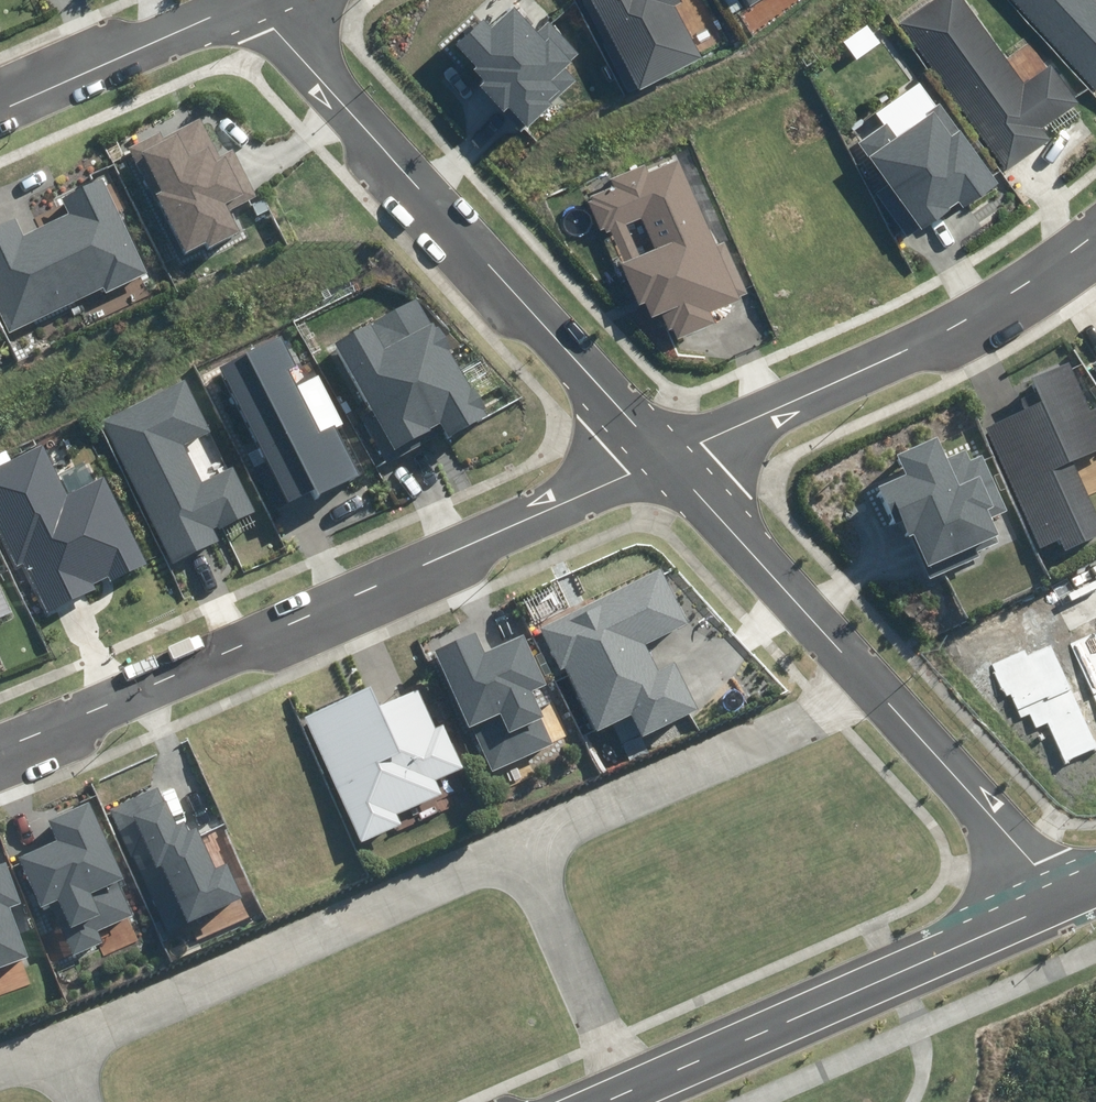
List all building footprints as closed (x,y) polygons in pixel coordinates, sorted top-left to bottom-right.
[(629,95),(701,58),(675,6),(681,3),(680,0),(580,0),(629,95)] [(899,24),(1002,172),(1050,139),(1042,127),(1078,102),(1053,65),(1025,84),(966,0),(933,0),(899,24)] [(1095,93),(1095,0),(1014,0),(1095,93)] [(510,107),(528,127),(578,81),(565,67),(580,53),(551,21),(538,33),(514,6),(491,27),(484,19),(458,43),(478,65),(474,69),(485,81),(480,86),(504,112),(510,107)] [(859,144),(920,229),(960,201),(963,207),(999,181),(942,103),(926,114),(928,118),(898,139),(887,124),(859,144)] [(129,146),(184,253),(205,243),(208,248),(237,233),(227,213),(258,197),(234,149),(221,155),(202,118),(163,138),(159,131),(129,146)] [(647,304),(653,317),(661,313),(668,330),(674,327),(679,339),(717,323),(712,312),(739,300),(738,297),(748,293),(726,243),(716,247),(678,160),(649,173),(645,165),(612,179),(615,187),(593,196),(595,201),(590,203),(601,229),(605,227),(607,233),(612,231),(626,262),(622,263),(640,306),(647,304)] [(147,273),(102,177),(59,198),(67,215),(23,236),(15,217),(0,224),(0,311),(10,332),(103,288),(106,293),(147,273)] [(361,418),(387,465),(436,438),(430,428),(441,423),(448,437),(487,416),(483,408),(487,406),(476,387),(471,389),(448,348),(453,345),(442,325),(435,329),(418,298),(336,343),(373,411),(361,418)] [(221,368),(288,503),(315,489),(318,495),(359,475),(335,426),(321,433),(288,368),(295,365),(282,338),(221,368)] [(1095,538),(1095,513),(1074,462),(1095,453),(1095,407),(1090,410),(1070,363),(1032,379),(1042,402),(987,426),(1040,548),(1060,539),(1065,551),(1095,538)] [(103,422),(174,563),(219,541),(212,527),(217,525),(219,529),(257,511),(235,468),(203,484),(185,446),(215,431),(189,379),(103,422)] [(902,519),(929,579),(980,557),(977,551),(1001,540),(991,518),(1007,510),(982,455),(969,461),(965,450),(947,458),(938,437),(898,455),(907,475),(877,489),(892,523),(902,519)] [(47,613),(96,590),(92,582),(107,576),(110,582),(147,564),(105,476),(66,495),(41,444),(0,464),(0,533),(16,566),(23,563),(47,613)] [(641,737),(698,708),(675,662),(659,670),(645,642),(686,622),(660,569),(541,628),(561,668),(565,666),(596,729),(629,713),(641,737)] [(435,651),(490,771),(554,741),(532,692),(547,685),(523,634),(484,652),(475,633),(435,651)] [(304,714),(360,842),(401,824),(397,814),(442,794),(436,780),(466,767),(447,724),(435,729),(417,689),(379,706),(370,685),(304,714)] [(111,808),(165,932),(242,899),(228,865),(216,870),(197,826),(190,830),(186,821),(176,825),(159,787),(111,808)] [(73,956),(102,943),(97,932),(133,916),(118,880),(122,878),(88,801),(46,819),(56,840),(17,857),(40,908),(50,904),(73,956)] [(28,956),(9,906),(21,902),(7,861),(0,864),(0,966),(28,956)]
